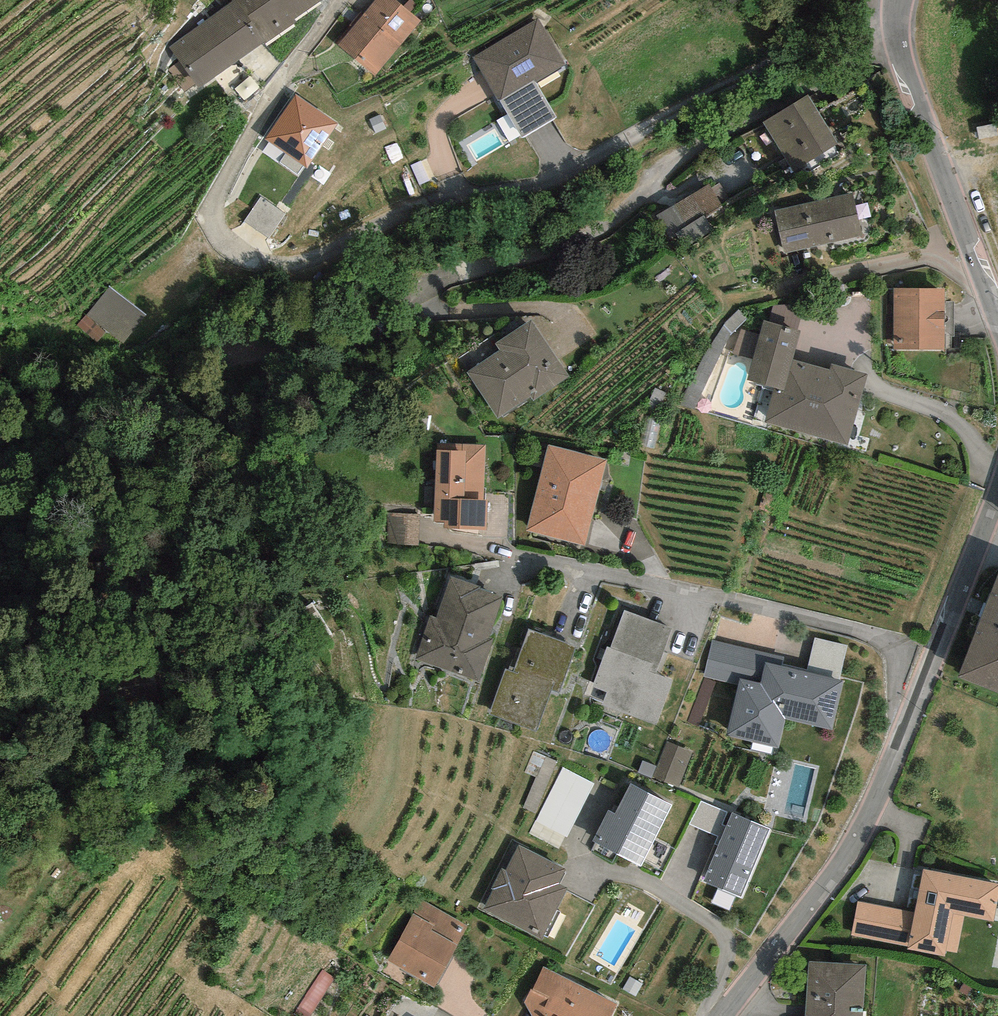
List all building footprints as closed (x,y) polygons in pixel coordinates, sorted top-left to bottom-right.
[(234,1),(264,43),(265,44),(297,21),(295,19),(321,0),(233,0),(234,1)] [(396,0),(374,0),(338,45),(375,75),(421,20),(396,0)] [(264,43),(234,1),(170,47),(199,88),(264,43)] [(539,19),(472,58),(498,101),(500,100),(535,80),(536,82),(566,64),(539,19)] [(536,82),(535,80),(500,100),(522,138),(557,117),(536,82)] [(338,124),(295,94),(265,138),(307,168),(338,124)] [(808,95),(764,122),(791,167),(798,162),(801,167),(838,145),(808,95)] [(723,208),(710,184),(657,214),(678,250),(713,230),(706,218),(723,208)] [(854,193),(775,210),(784,253),(863,236),(854,193)] [(286,216),(262,199),(245,222),(269,239),(286,216)] [(144,317),(110,288),(77,327),(95,343),(106,330),(122,343),(144,317)] [(945,289),(894,289),(894,351),(945,350),(945,289)] [(532,319),(496,343),(500,349),(466,372),(497,419),(532,397),(535,401),(570,378),(532,319)] [(801,331),(763,320),(747,380),(774,388),(764,421),(848,445),(868,373),(832,363),(830,370),(793,359),(801,331)] [(658,393),(649,411),(660,416),(669,398),(658,393)] [(485,445),(437,444),(435,522),(444,522),(443,528),(486,530),(487,500),(484,500),(485,445)] [(607,459),(548,445),(526,531),(585,545),(607,459)] [(420,515),(387,513),(385,543),(419,545),(420,515)] [(502,596),(450,577),(436,615),(431,614),(414,659),(480,682),(495,641),(487,638),(502,596)] [(958,677),(997,693),(997,577),(958,677)] [(672,628),(624,610),(611,647),(607,645),(592,686),(607,692),(602,704),(658,724),(674,679),(656,673),(672,628)] [(576,647),(529,631),(515,671),(506,668),(489,716),(535,733),(550,690),(559,693),(576,647)] [(847,646),(815,638),(807,672),(839,680),(847,646)] [(765,663),(782,667),(784,657),(713,640),(704,677),(739,685),(740,679),(760,683),(765,663)] [(782,667),(765,663),(760,683),(740,679),(739,685),(727,736),(779,748),(786,719),(833,730),(844,681),(839,680),(807,672),(782,667)] [(691,757),(669,748),(656,779),(678,788),(691,757)] [(594,784),(562,768),(535,821),(567,837),(594,784)] [(673,805),(630,783),(614,813),(608,810),(592,841),(641,866),(673,805)] [(719,845),(727,827),(722,825),(727,812),(700,801),(690,825),(718,836),(715,844),(719,845)] [(770,829),(732,814),(727,827),(719,845),(704,882),(741,897),(770,829)] [(518,846),(506,870),(502,868),(481,910),(541,940),(568,888),(560,884),(567,870),(518,846)] [(997,895),(997,884),(923,869),(915,913),(857,902),(851,935),(908,946),(907,949),(945,956),(953,913),(993,921),(997,895)] [(469,926),(419,900),(387,962),(436,988),(469,926)] [(808,961),(805,1015),(863,1015),(866,964),(808,961)] [(543,967),(533,990),(531,989),(524,1003),(532,1015),(612,1015),(617,1005),(543,967)]
